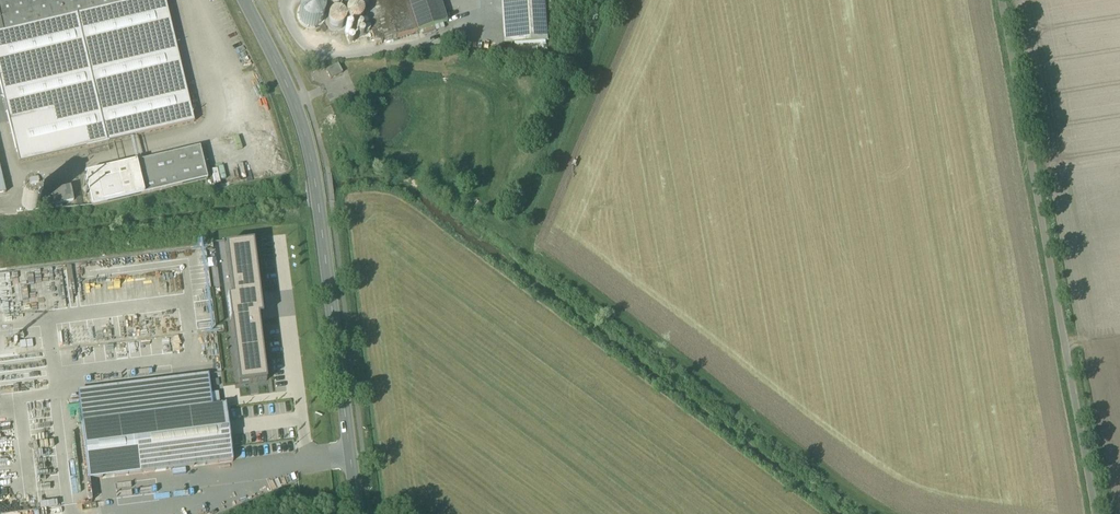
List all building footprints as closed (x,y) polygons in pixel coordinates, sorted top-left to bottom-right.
[(0,33),(0,85),(19,164),(194,123),(165,0),(141,0),(0,33)] [(141,0),(0,0),(0,33),(141,0)] [(328,1),(327,2),(326,4),(326,5),(326,6),(326,8),(327,10),(328,11),(329,12),(331,13),(333,13),(336,13),(337,12),(338,11),(339,10),(340,8),(340,7),(340,6),(340,4),(340,3),(339,2),(339,1),(338,0),(329,0),(328,1)] [(343,10),(362,4),(375,46),(417,32),(407,0),(340,0),(343,10)] [(417,32),(447,23),(440,0),(407,0),(417,32)] [(550,53),(547,0),(503,0),(507,56),(550,53)] [(323,1),(317,3),(321,15),(327,13),(323,1)] [(354,8),(352,8),(351,9),(349,10),(348,10),(346,12),(346,14),(345,16),(345,17),(345,19),(346,22),(347,23),(349,24),(350,25),(351,25),(354,26),(357,25),(359,24),(360,23),(362,22),(362,20),(363,19),(363,17),(362,15),(362,14),(361,12),(360,11),(359,10),(358,9),(356,9),(354,8)] [(336,14),(334,14),(333,14),(331,15),(330,17),(329,18),(328,19),(328,20),(328,22),(328,24),(329,26),(329,27),(330,29),(332,30),(333,30),(335,31),(337,31),(338,31),(340,31),(341,30),(342,29),(343,28),(344,27),(345,25),(345,24),(345,22),(345,21),(345,20),(344,18),(343,16),(342,15),(340,14),(338,14),(336,14)] [(338,65),(326,71),(331,80),(343,73),(338,65)] [(200,148),(85,175),(92,207),(207,180),(200,148)] [(70,188),(40,195),(44,209),(74,201),(70,188)] [(30,194),(28,194),(27,195),(26,195),(25,196),(24,197),(23,198),(22,200),(22,201),(22,202),(22,203),(22,204),(22,205),(22,207),(23,208),(24,209),(25,210),(27,211),(29,212),(31,212),(32,212),(35,211),(37,210),(38,208),(39,206),(40,205),(40,203),(39,200),(39,199),(38,198),(37,197),(36,196),(35,195),(33,194),(30,194)] [(238,385),(266,382),(258,317),(262,317),(253,242),(225,246),(231,297),(227,298),(238,385)] [(207,374),(75,391),(86,478),(232,461),(232,462),(233,462),(226,405),(225,405),(225,406),(212,408),(207,374)]
